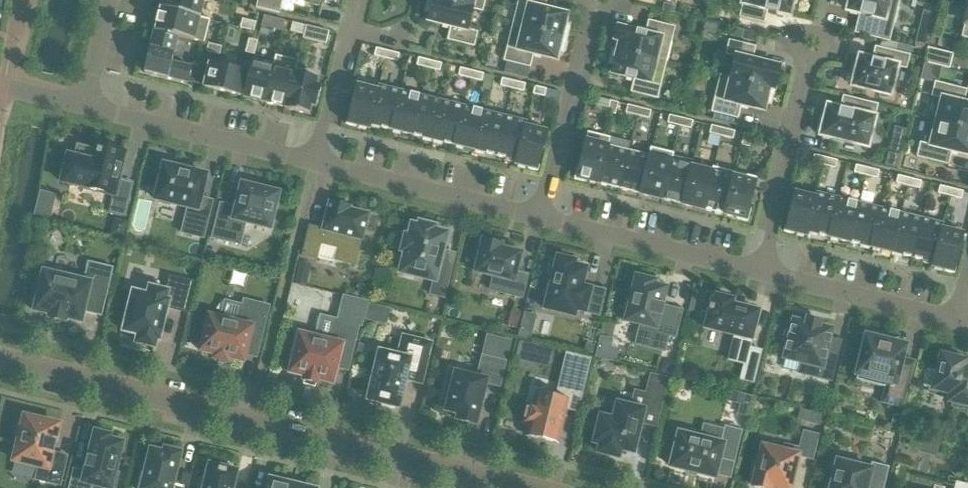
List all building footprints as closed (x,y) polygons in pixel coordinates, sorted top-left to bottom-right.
[(159,8),(200,18),(205,0),(162,0),(159,8)] [(282,0),(258,0),(256,8),(280,14),(283,0),(282,0)] [(437,0),(428,0),(424,13),(430,14),(428,22),(451,28),(447,41),(475,48),(484,12),(437,0)] [(484,12),(487,0),(437,0),(484,12)] [(568,39),(572,24),(566,22),(568,15),(546,9),(548,0),(518,0),(512,25),(568,39)] [(743,4),(739,18),(765,24),(768,11),(780,14),(790,16),(793,5),(797,5),(798,0),(744,0),(743,4)] [(890,43),(900,0),(848,0),(846,12),(858,15),(853,34),(890,43)] [(159,8),(154,31),(178,37),(178,38),(204,44),(209,21),(200,18),(159,8)] [(282,30),(284,21),(278,19),(274,18),(272,28),(282,30)] [(256,23),(243,19),(240,28),(254,32),(256,23)] [(617,51),(666,63),(675,27),(649,20),(645,34),(617,27),(614,41),(619,42),(617,50),(617,51)] [(290,31),(304,34),(306,26),(293,22),(290,31)] [(568,39),(512,25),(503,62),(531,69),(534,55),(556,61),(558,53),(564,54),(568,39)] [(325,44),(329,32),(306,26),(304,34),(303,39),(325,44)] [(178,37),(154,31),(144,73),(189,84),(189,83),(188,83),(192,68),(172,63),(178,38),(178,37)] [(759,35),(745,31),(743,38),(758,42),(759,35)] [(258,42),(249,40),(246,53),(255,55),(258,42)] [(730,79),(774,90),(780,67),(752,60),(755,47),(729,41),(726,54),(736,56),(730,78),(730,79)] [(220,55),(222,47),(209,44),(207,52),(220,55)] [(910,56),(875,47),(872,60),(860,57),(857,69),(853,68),(849,83),(853,84),(853,87),(890,96),(896,68),(906,70),(910,56)] [(386,59),(388,51),(376,49),(374,56),(386,59)] [(617,51),(617,50),(612,49),(608,65),(613,66),(611,74),(634,80),(631,93),(657,99),(666,63),(617,51)] [(950,69),(953,55),(928,49),(924,63),(950,69)] [(388,51),(386,59),(398,62),(400,54),(388,51)] [(296,71),(298,60),(277,55),(274,67),(266,104),(287,110),(296,71)] [(428,69),(430,61),(419,58),(417,66),(428,69)] [(252,61),(249,73),(243,97),(243,98),(247,99),(266,104),(274,67),(252,61)] [(430,61),(428,69),(440,72),(442,64),(430,61)] [(243,97),(249,73),(209,63),(203,87),(202,87),(243,97)] [(470,79),(472,71),(460,68),(458,76),(470,79)] [(309,115),(311,106),(317,108),(322,87),(316,86),(318,77),(296,71),(287,110),(309,115)] [(472,71),(470,79),(482,82),(484,74),(472,71)] [(730,79),(730,78),(720,76),(711,112),(738,119),(741,106),(764,112),(766,104),(771,105),(774,90),(730,79)] [(512,89),(514,82),(502,79),(500,87),(512,89)] [(514,82),(512,89),(524,92),(526,84),(514,82)] [(967,130),(967,104),(962,103),(965,90),(935,83),(932,95),(942,98),(936,122),(967,130)] [(378,90),(377,90),(356,85),(347,124),(370,130),(371,126),(369,125),(378,90)] [(390,131),(400,91),(378,86),(377,90),(378,90),(369,125),(371,126),(390,131)] [(546,90),(535,87),(533,95),(545,97),(546,90)] [(411,136),(421,97),(400,91),(390,131),(411,136)] [(433,141),(442,102),(421,97),(411,136),(433,141)] [(825,134),(824,137),(868,147),(878,105),(846,97),(843,110),(831,107),(828,119),(824,118),(820,133),(825,134)] [(607,113),(615,115),(618,103),(610,101),(607,113)] [(454,146),(463,107),(442,102),(433,141),(454,146)] [(637,116),(639,108),(628,105),(626,113),(637,116)] [(475,151),(484,112),(463,107),(454,146),(475,151)] [(639,108),(637,116),(649,119),(651,111),(639,108)] [(496,156),(506,117),(484,112),(475,151),(496,156)] [(679,126),(681,119),(669,116),(667,124),(679,126)] [(506,117),(496,156),(515,161),(517,162),(526,126),(527,127),(528,123),(506,117)] [(681,119),(679,126),(691,129),(693,121),(681,119)] [(936,122),(930,147),(920,145),(917,156),(948,164),(951,152),(967,156),(967,130),(936,122)] [(517,162),(515,161),(514,165),(538,171),(547,132),(527,127),(526,126),(517,162)] [(721,137),(723,129),(711,126),(709,134),(721,137)] [(723,129),(721,137),(733,140),(735,132),(723,129)] [(598,183),(610,138),(588,132),(579,168),(577,167),(574,179),(586,182),(587,180),(598,183)] [(752,136),(744,134),(741,146),(749,148),(752,136)] [(610,138),(598,183),(619,189),(628,152),(631,143),(610,138)] [(74,156),(68,155),(61,182),(114,195),(110,213),(125,216),(133,183),(119,180),(126,152),(99,145),(98,150),(77,145),(74,156)] [(670,163),(672,163),(674,153),(650,148),(648,157),(649,158),(639,193),(661,199),(670,163)] [(628,152),(619,189),(639,193),(649,158),(648,157),(628,152)] [(897,169),(900,157),(888,154),(885,166),(897,169)] [(824,166),(826,158),(814,155),(812,163),(824,166)] [(826,158),(824,166),(835,169),(837,161),(826,158)] [(682,204),(691,168),(672,163),(670,163),(661,199),(682,204)] [(182,233),(203,238),(213,201),(201,199),(206,176),(164,165),(155,200),(188,208),(182,233)] [(866,176),(868,168),(856,165),(854,173),(866,176)] [(724,214),(735,173),(713,167),(711,173),(713,173),(703,209),(715,212),(715,214),(721,215),(721,214),(724,214)] [(691,168),(682,204),(703,209),(713,173),(711,173),(691,168)] [(868,168),(866,176),(877,179),(879,171),(868,168)] [(735,173),(724,214),(736,217),(736,219),(748,222),(751,210),(749,209),(757,178),(735,173)] [(908,187),(910,179),(898,176),(896,184),(908,187)] [(910,179),(908,187),(919,189),(921,182),(910,179)] [(246,224),(270,230),(279,193),(241,184),(236,208),(220,204),(212,239),(240,246),(246,224)] [(950,197),(952,189),(940,186),(938,194),(950,197)] [(952,189),(950,197),(961,200),(963,192),(952,189)] [(40,191),(33,219),(36,220),(50,224),(57,195),(41,191),(40,191)] [(815,197),(794,192),(784,231),(808,237),(809,233),(807,233),(815,197)] [(828,238),(838,199),(816,193),(815,197),(807,233),(809,233),(828,238)] [(838,199),(828,238),(849,243),(859,204),(838,199)] [(330,202),(323,230),(310,227),(302,256),(317,260),(317,259),(335,263),(335,260),(355,265),(361,240),(362,240),(368,215),(349,210),(350,207),(330,202)] [(859,204),(849,243),(870,248),(880,209),(859,204)] [(880,209),(870,248),(891,254),(901,214),(880,209)] [(901,214),(891,254),(912,259),(922,220),(901,214)] [(114,218),(110,236),(125,240),(129,221),(114,218)] [(922,220),(912,259),(932,264),(934,264),(942,229),(943,229),(944,225),(942,225),(922,220)] [(419,228),(412,226),(409,238),(406,237),(402,251),(406,252),(404,260),(418,263),(415,276),(434,281),(430,295),(444,298),(452,265),(439,262),(446,234),(433,231),(434,228),(420,224),(419,228)] [(934,264),(932,264),(931,267),(954,273),(964,234),(943,229),(942,229),(934,264)] [(128,235),(126,241),(136,243),(137,237),(128,235)] [(482,244),(477,243),(473,260),(478,261),(475,273),(493,277),(490,291),(522,299),(528,275),(516,272),(521,254),(501,249),(501,245),(483,241),(482,244)] [(207,248),(205,258),(214,260),(217,251),(207,248)] [(549,292),(545,309),(574,317),(576,310),(599,316),(605,291),(590,287),(589,289),(581,287),(586,269),(574,266),(575,262),(557,258),(553,276),(549,275),(545,291),(549,292)] [(84,282),(44,272),(42,281),(37,280),(31,301),(37,302),(35,311),(50,315),(49,319),(65,322),(66,318),(81,322),(84,312),(102,317),(113,268),(88,262),(84,282)] [(300,263),(295,284),(306,287),(311,266),(300,263)] [(626,317),(625,322),(640,325),(635,345),(664,352),(668,337),(675,338),(682,311),(662,306),(666,289),(654,286),(655,282),(636,277),(630,302),(626,301),(622,316),(626,317)] [(147,295),(133,292),(123,332),(138,335),(136,344),(154,348),(156,340),(159,341),(164,324),(166,317),(168,308),(185,312),(192,283),(170,278),(167,291),(149,287),(147,295)] [(732,305),(733,301),(716,296),(714,301),(712,301),(710,307),(709,307),(708,311),(709,311),(706,323),(726,328),(724,334),(735,336),(728,361),(744,365),(741,380),(753,383),(761,351),(750,348),(759,312),(732,305)] [(238,324),(209,316),(201,351),(215,355),(214,359),(228,362),(229,358),(243,362),(246,350),(258,353),(269,307),(244,300),(238,324)] [(512,311),(508,326),(518,328),(521,313),(512,311)] [(348,371),(360,324),(338,319),(332,342),(314,338),(315,334),(297,329),(290,355),(294,356),(290,373),(304,377),(304,381),(317,384),(318,380),(333,384),(336,368),(348,371)] [(826,356),(832,329),(819,326),(820,322),(807,319),(806,323),(793,320),(792,326),(787,325),(783,341),(788,342),(784,359),(801,363),(799,374),(829,381),(834,358),(826,356)] [(195,339),(198,327),(188,325),(185,337),(195,339)] [(600,336),(595,357),(616,362),(620,349),(612,347),(614,339),(600,336)] [(398,356),(379,351),(367,401),(381,404),(380,407),(395,411),(396,408),(399,408),(406,380),(421,384),(431,344),(403,337),(398,356)] [(881,403),(903,409),(915,362),(901,358),(904,347),(883,342),(882,339),(872,337),(869,338),(867,338),(856,380),(885,388),(881,403)] [(547,367),(551,350),(520,343),(516,359),(547,367)] [(586,344),(585,352),(595,354),(597,346),(586,344)] [(932,390),(951,395),(949,402),(953,403),(952,407),(967,410),(967,371),(964,369),(965,362),(961,361),(962,358),(946,354),(945,357),(941,356),(932,390)] [(477,378),(455,373),(452,384),(447,383),(444,399),(448,400),(445,412),(458,415),(456,420),(476,425),(486,384),(500,387),(506,362),(482,356),(477,378)] [(572,391),(582,393),(588,366),(578,363),(572,391)] [(644,405),(660,409),(667,380),(651,376),(644,405)] [(575,410),(578,399),(567,396),(566,400),(538,393),(535,406),(529,405),(525,423),(531,424),(528,436),(557,443),(566,408),(575,410)] [(613,420),(600,417),(594,443),(600,445),(598,453),(618,458),(620,450),(633,453),(643,410),(617,404),(613,420)] [(812,412),(809,423),(820,426),(823,415),(812,412)] [(25,417),(23,423),(19,422),(15,438),(19,439),(14,461),(39,467),(36,480),(54,484),(60,485),(61,480),(67,457),(53,454),(56,442),(55,442),(59,426),(25,417)] [(684,435),(679,434),(671,467),(715,478),(719,458),(734,462),(741,432),(725,428),(721,444),(698,439),(700,434),(685,430),(684,435)] [(69,487),(92,487),(93,485),(104,487),(116,487),(119,474),(115,473),(123,443),(110,440),(111,436),(95,432),(89,458),(88,458),(85,468),(86,468),(85,472),(74,469),(69,487)] [(753,487),(756,487),(771,487),(773,487),(791,487),(793,480),(796,468),(798,456),(812,459),(818,436),(804,432),(800,449),(785,445),(783,451),(762,446),(758,463),(754,462),(750,477),(754,477),(753,483),(754,483),(753,487)] [(145,474),(141,473),(138,487),(180,487),(172,486),(180,453),(165,450),(164,454),(151,450),(145,474)] [(837,461),(830,487),(884,487),(889,468),(872,463),(870,469),(837,461)] [(208,467),(209,467),(205,482),(201,481),(199,487),(233,487),(237,474),(238,471),(235,471),(212,465),(209,464),(208,467)] [(270,479),(268,487),(293,487),(294,485),(285,482),(285,483),(270,479)]
